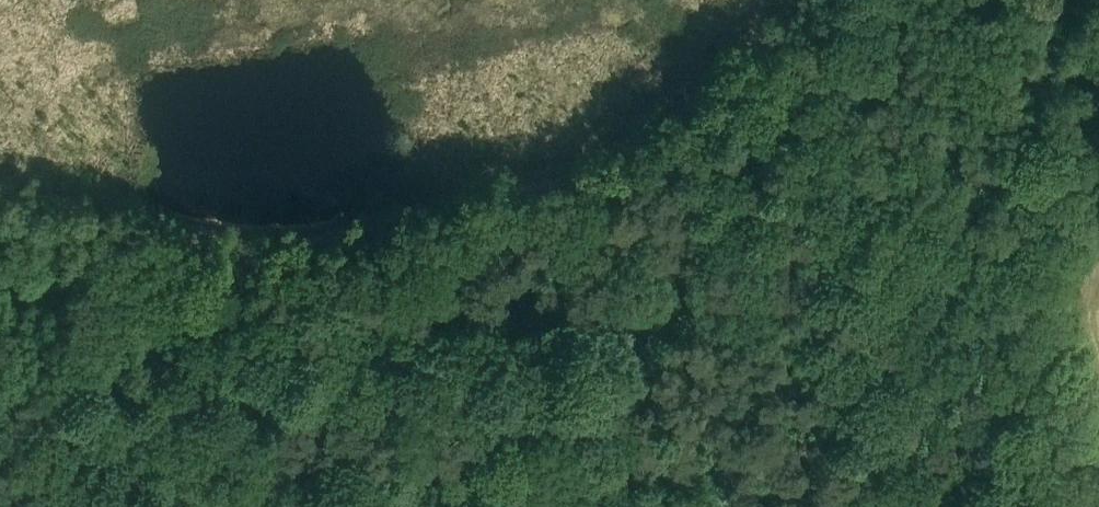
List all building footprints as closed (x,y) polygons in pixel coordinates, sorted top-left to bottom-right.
[(1078,260),(1066,265),(1072,280),(1084,275),(1078,260)]
